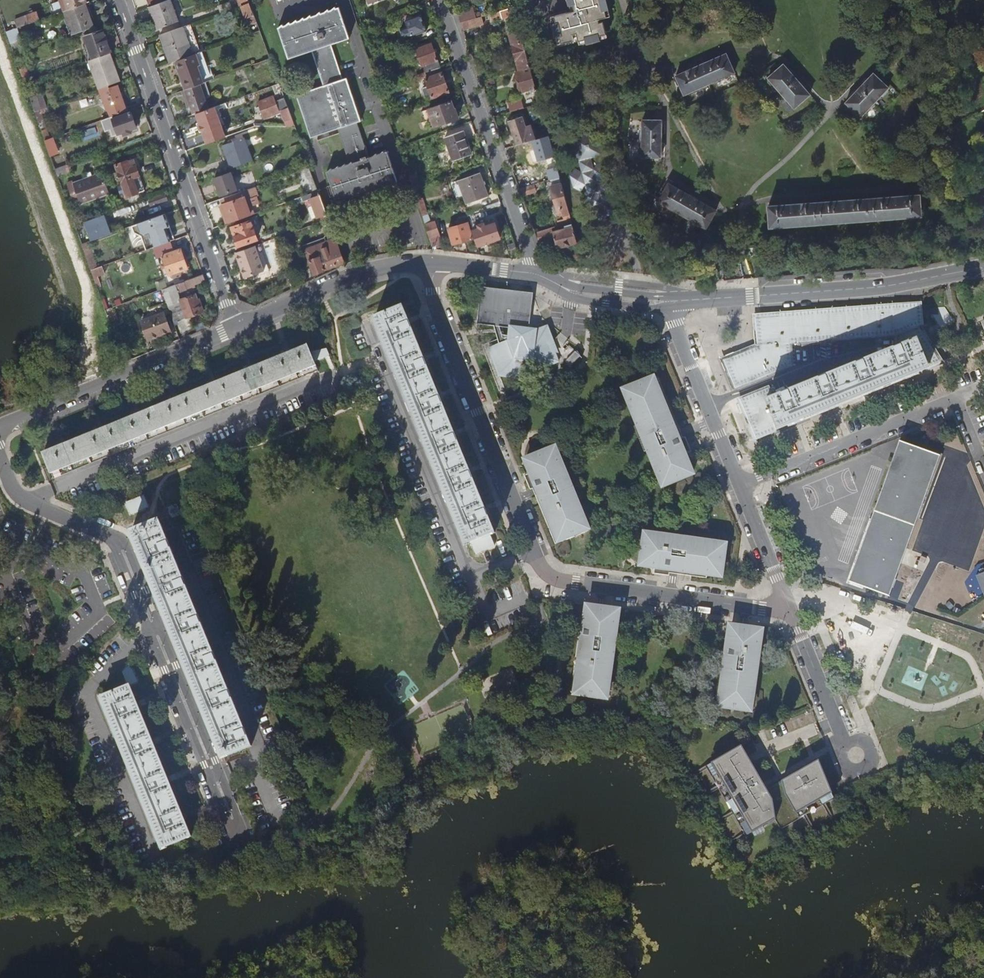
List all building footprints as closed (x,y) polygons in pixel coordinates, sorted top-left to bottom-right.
[(64,10),(84,3),(86,2),(86,0),(61,0),(64,10)] [(170,0),(167,0),(162,2),(149,6),(157,28),(178,21),(170,0)] [(556,9),(560,8),(561,16),(545,20),(547,27),(543,28),(547,41),(550,40),(552,47),(574,42),(573,35),(578,34),(580,42),(586,40),(587,44),(600,40),(599,36),(606,35),(603,23),(600,23),(599,19),(608,17),(606,10),(609,9),(607,0),(554,0),(556,9)] [(6,2),(0,4),(0,8),(3,18),(1,19),(4,27),(14,23),(6,2)] [(254,15),(249,2),(241,5),(246,18),(254,15)] [(93,26),(84,3),(64,10),(73,34),(93,26)] [(493,20),(512,15),(513,19),(517,18),(514,6),(490,13),(493,20)] [(350,38),(340,8),(280,29),(291,59),(313,51),(326,87),(298,97),(313,139),(340,129),(352,165),(328,173),(339,204),(400,183),(389,152),(370,159),(358,123),(362,122),(347,80),(344,81),(331,45),(350,38)] [(17,27),(39,19),(37,11),(26,15),(27,18),(15,22),(17,27)] [(473,18),(471,11),(458,15),(460,22),(473,18)] [(426,31),(420,14),(413,17),(412,14),(404,17),(411,36),(426,31)] [(484,23),(482,16),(473,18),(460,22),(463,29),(484,23)] [(192,55),(182,26),(160,35),(164,46),(166,46),(172,62),(177,60),(192,55)] [(111,52),(106,37),(105,37),(102,29),(84,35),(92,59),(109,53),(111,52)] [(530,66),(521,32),(510,35),(519,70),(530,66)] [(440,67),(431,43),(418,48),(416,42),(409,44),(412,54),(417,52),(424,72),(440,67)] [(119,81),(109,53),(92,59),(89,60),(99,88),(108,85),(119,81)] [(200,64),(196,53),(192,55),(177,60),(183,77),(181,78),(184,89),(198,84),(203,83),(197,65),(200,64)] [(684,94),(734,72),(725,53),(675,75),(684,94)] [(810,94),(783,64),(768,78),(795,108),(810,94)] [(30,79),(26,66),(19,69),(23,81),(30,79)] [(536,88),(530,66),(519,70),(516,71),(522,92),(536,88)] [(448,92),(440,67),(424,72),(427,78),(425,79),(427,84),(422,86),(420,88),(423,96),(425,97),(427,98),(428,99),(448,92)] [(861,117),(888,88),(873,74),(846,103),(861,117)] [(282,91),(279,83),(272,86),(275,94),(282,91)] [(126,110),(117,84),(109,87),(108,85),(99,88),(98,88),(104,105),(106,105),(110,116),(126,110)] [(207,109),(198,84),(184,89),(184,90),(193,114),(195,113),(207,109)] [(41,109),(36,95),(29,98),(34,112),(39,110),(41,109)] [(282,109),(281,105),(278,107),(274,96),(258,101),(260,106),(256,108),(258,113),(261,112),(264,119),(281,113),(283,116),(290,113),(288,107),(282,109)] [(237,105),(235,99),(221,104),(223,110),(237,105)] [(510,111),(524,108),(521,99),(508,103),(510,111)] [(458,118),(454,109),(453,110),(450,101),(427,109),(434,126),(458,118)] [(225,137),(214,106),(207,109),(195,113),(199,123),(202,131),(206,144),(225,137)] [(49,138),(39,110),(34,112),(44,140),(49,138)] [(138,125),(136,120),(134,121),(130,111),(115,116),(120,132),(125,130),(126,133),(133,130),(132,127),(138,125)] [(294,125),(290,113),(283,116),(285,121),(287,120),(289,127),(294,125)] [(536,139),(529,114),(510,119),(517,144),(536,139)] [(661,157),(661,120),(642,120),(642,157),(661,157)] [(470,154),(462,131),(444,137),(453,161),(470,154)] [(554,156),(549,135),(540,137),(546,158),(554,156)] [(57,153),(52,137),(49,138),(44,140),(49,155),(57,153)] [(251,161),(243,138),(223,145),(231,168),(251,161)] [(605,167),(599,144),(576,150),(585,184),(573,188),(576,200),(588,196),(598,232),(621,226),(608,179),(597,182),(594,170),(605,167)] [(145,190),(133,158),(116,164),(127,197),(145,190)] [(72,171),(69,163),(54,168),(57,176),(72,171)] [(559,176),(557,166),(546,169),(549,179),(559,176)] [(420,187),(414,170),(407,173),(413,190),(420,187)] [(236,189),(230,172),(213,178),(219,195),(236,189)] [(108,193),(101,173),(72,183),(79,203),(108,193)] [(487,196),(479,173),(459,180),(467,203),(487,196)] [(571,221),(561,183),(550,186),(557,210),(560,209),(563,218),(557,220),(558,225),(562,224),(571,221)] [(716,210),(668,183),(658,201),(706,227),(716,210)] [(535,191),(533,184),(519,188),(521,195),(535,191)] [(248,212),(244,199),(257,194),(254,187),(221,199),(228,219),(248,212)] [(329,218),(318,190),(302,196),(303,200),(311,198),(317,217),(313,219),(314,224),(329,218)] [(167,200),(165,193),(147,199),(150,207),(167,200)] [(921,215),(920,195),(768,206),(770,226),(921,215)] [(427,214),(422,199),(417,201),(421,215),(427,214)] [(169,241),(164,227),(168,226),(164,214),(132,225),(135,232),(142,235),(146,249),(152,247),(169,241)] [(439,234),(435,221),(430,223),(427,214),(421,215),(429,237),(439,234)] [(109,234),(102,215),(83,222),(90,241),(93,240),(106,235),(109,234)] [(257,239),(250,220),(234,226),(237,235),(234,236),(237,246),(257,239)] [(499,236),(494,220),(485,223),(484,220),(478,222),(479,225),(471,228),(476,243),(499,236)] [(576,241),(571,221),(562,224),(563,229),(552,232),(551,227),(534,232),(538,242),(554,237),(556,247),(576,241)] [(472,239),(467,222),(447,228),(452,244),(472,239)] [(173,239),(168,226),(164,227),(169,241),(173,239)] [(109,244),(106,235),(93,240),(99,256),(107,254),(104,246),(109,244)] [(345,262),(336,238),(305,249),(314,274),(324,271),(323,269),(345,262)] [(155,254),(172,248),(169,241),(152,247),(155,254)] [(262,270),(253,245),(234,252),(238,262),(240,262),(245,276),(262,270)] [(162,255),(173,251),(172,248),(155,254),(156,257),(162,255)] [(187,267),(180,248),(173,251),(162,255),(169,274),(187,267)] [(104,273),(101,266),(90,270),(93,277),(104,273)] [(186,289),(185,287),(205,280),(202,274),(160,289),(173,322),(203,311),(199,301),(197,302),(195,294),(173,302),(171,295),(186,289)] [(523,330),(529,299),(484,292),(479,323),(495,325),(509,328),(523,330)] [(529,331),(534,300),(529,299),(523,330),(529,331)] [(940,363),(923,329),(921,307),(903,309),(881,310),(857,312),(834,314),(816,315),(794,317),(774,319),(758,320),(760,347),(725,360),(729,371),(736,389),(791,368),(792,343),(895,336),(895,350),(916,341),(927,369),(940,363)] [(496,533),(404,308),(378,318),(471,544),(496,533)] [(169,333),(163,314),(140,322),(143,330),(148,328),(152,339),(169,333)] [(508,342),(509,328),(495,325),(492,349),(508,342)] [(152,339),(148,328),(143,330),(147,341),(152,339)] [(554,353),(551,346),(556,344),(550,330),(536,332),(529,331),(523,330),(509,328),(508,342),(492,349),(488,350),(499,377),(531,382),(533,375),(561,362),(556,352),(554,353)] [(783,427),(927,369),(916,341),(895,350),(773,399),(783,427)] [(130,359),(124,344),(117,346),(123,362),(130,359)] [(559,351),(556,344),(551,346),(554,353),(556,352),(559,351)] [(53,473),(317,368),(310,348),(45,453),(53,473)] [(573,367),(583,356),(578,351),(568,363),(573,367)] [(623,385),(659,475),(662,474),(666,483),(665,484),(667,488),(695,477),(687,456),(690,455),(688,448),(690,447),(687,440),(684,440),(682,442),(679,434),(681,433),(657,372),(654,373),(653,372),(625,383),(626,384),(623,385)] [(783,427),(773,399),(769,389),(740,400),(743,406),(755,438),(783,427)] [(892,596),(939,452),(899,440),(852,582),(892,596)] [(589,530),(562,461),(558,462),(554,454),(556,453),(554,448),(526,459),(532,474),(528,475),(531,482),(529,483),(532,490),(537,489),(539,496),(537,497),(556,545),(587,532),(587,531),(589,530)] [(145,494),(126,501),(131,513),(149,506),(145,494)] [(181,513),(177,504),(168,508),(172,516),(181,513)] [(251,745),(161,520),(132,532),(224,756),(251,745)] [(654,537),(643,536),(639,566),(654,568),(653,572),(660,573),(660,575),(668,576),(668,571),(676,572),(676,574),(707,579),(708,574),(718,576),(718,577),(723,578),(727,548),(726,547),(726,545),(655,534),(654,537)] [(974,576),(983,599),(983,572),(974,576)] [(510,598),(525,593),(521,581),(506,586),(510,598)] [(578,635),(571,690),(576,691),(575,692),(606,696),(606,695),(609,695),(618,626),(614,625),(615,616),(616,616),(617,611),(587,606),(585,621),(574,620),(578,635)] [(760,631),(730,627),(728,642),(718,641),(721,653),(714,702),(719,703),(718,710),(749,714),(749,713),(751,714),(761,647),(757,646),(758,636),(759,637),(760,631)] [(513,669),(483,675),(487,695),(517,689),(513,669)] [(192,836),(126,688),(99,699),(165,848),(192,836)] [(782,833),(834,801),(819,762),(767,794),(740,751),(705,773),(747,842),(776,824),(782,833)]
